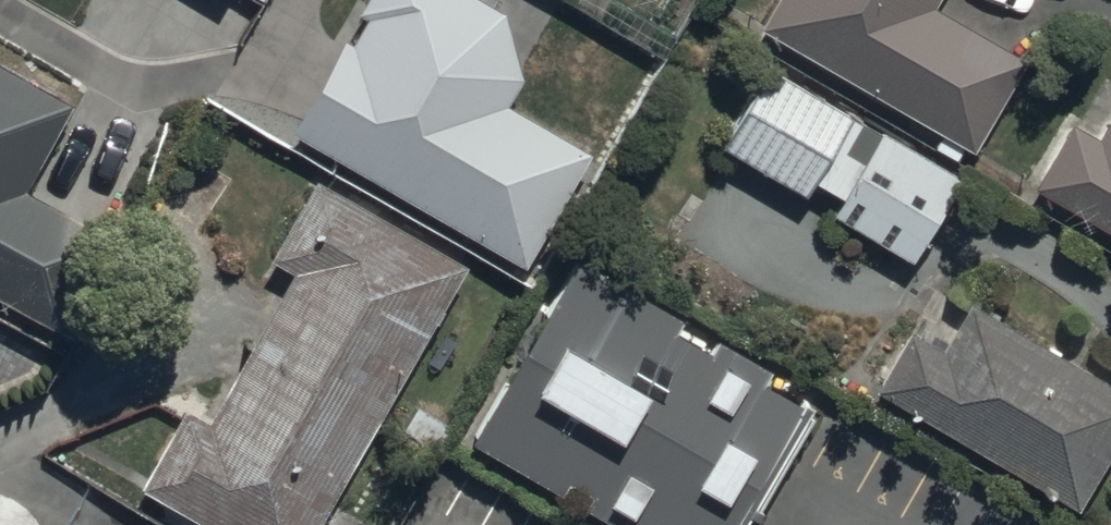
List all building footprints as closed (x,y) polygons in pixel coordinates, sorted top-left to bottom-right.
[(229,11),(236,0),(210,0),(229,11)] [(293,126),(520,255),(585,142),(499,94),(516,64),(504,6),(494,0),(365,0),(293,126)] [(755,21),(972,143),(1026,49),(939,0),(767,0),(755,21)] [(0,60),(0,287),(66,323),(118,230),(21,177),(65,96),(0,60)] [(763,63),(724,141),(813,185),(852,107),(763,63)] [(1025,178),(1110,227),(1110,106),(1097,131),(1063,112),(1025,178)] [(136,478),(217,524),(311,524),(463,263),(315,177),(272,251),(293,263),(205,415),(181,401),(136,478)] [(578,238),(467,444),(619,524),(726,524),(813,364),(578,238)] [(873,384),(1078,500),(1110,443),(1110,381),(969,300),(944,343),(908,323),(873,384)]
